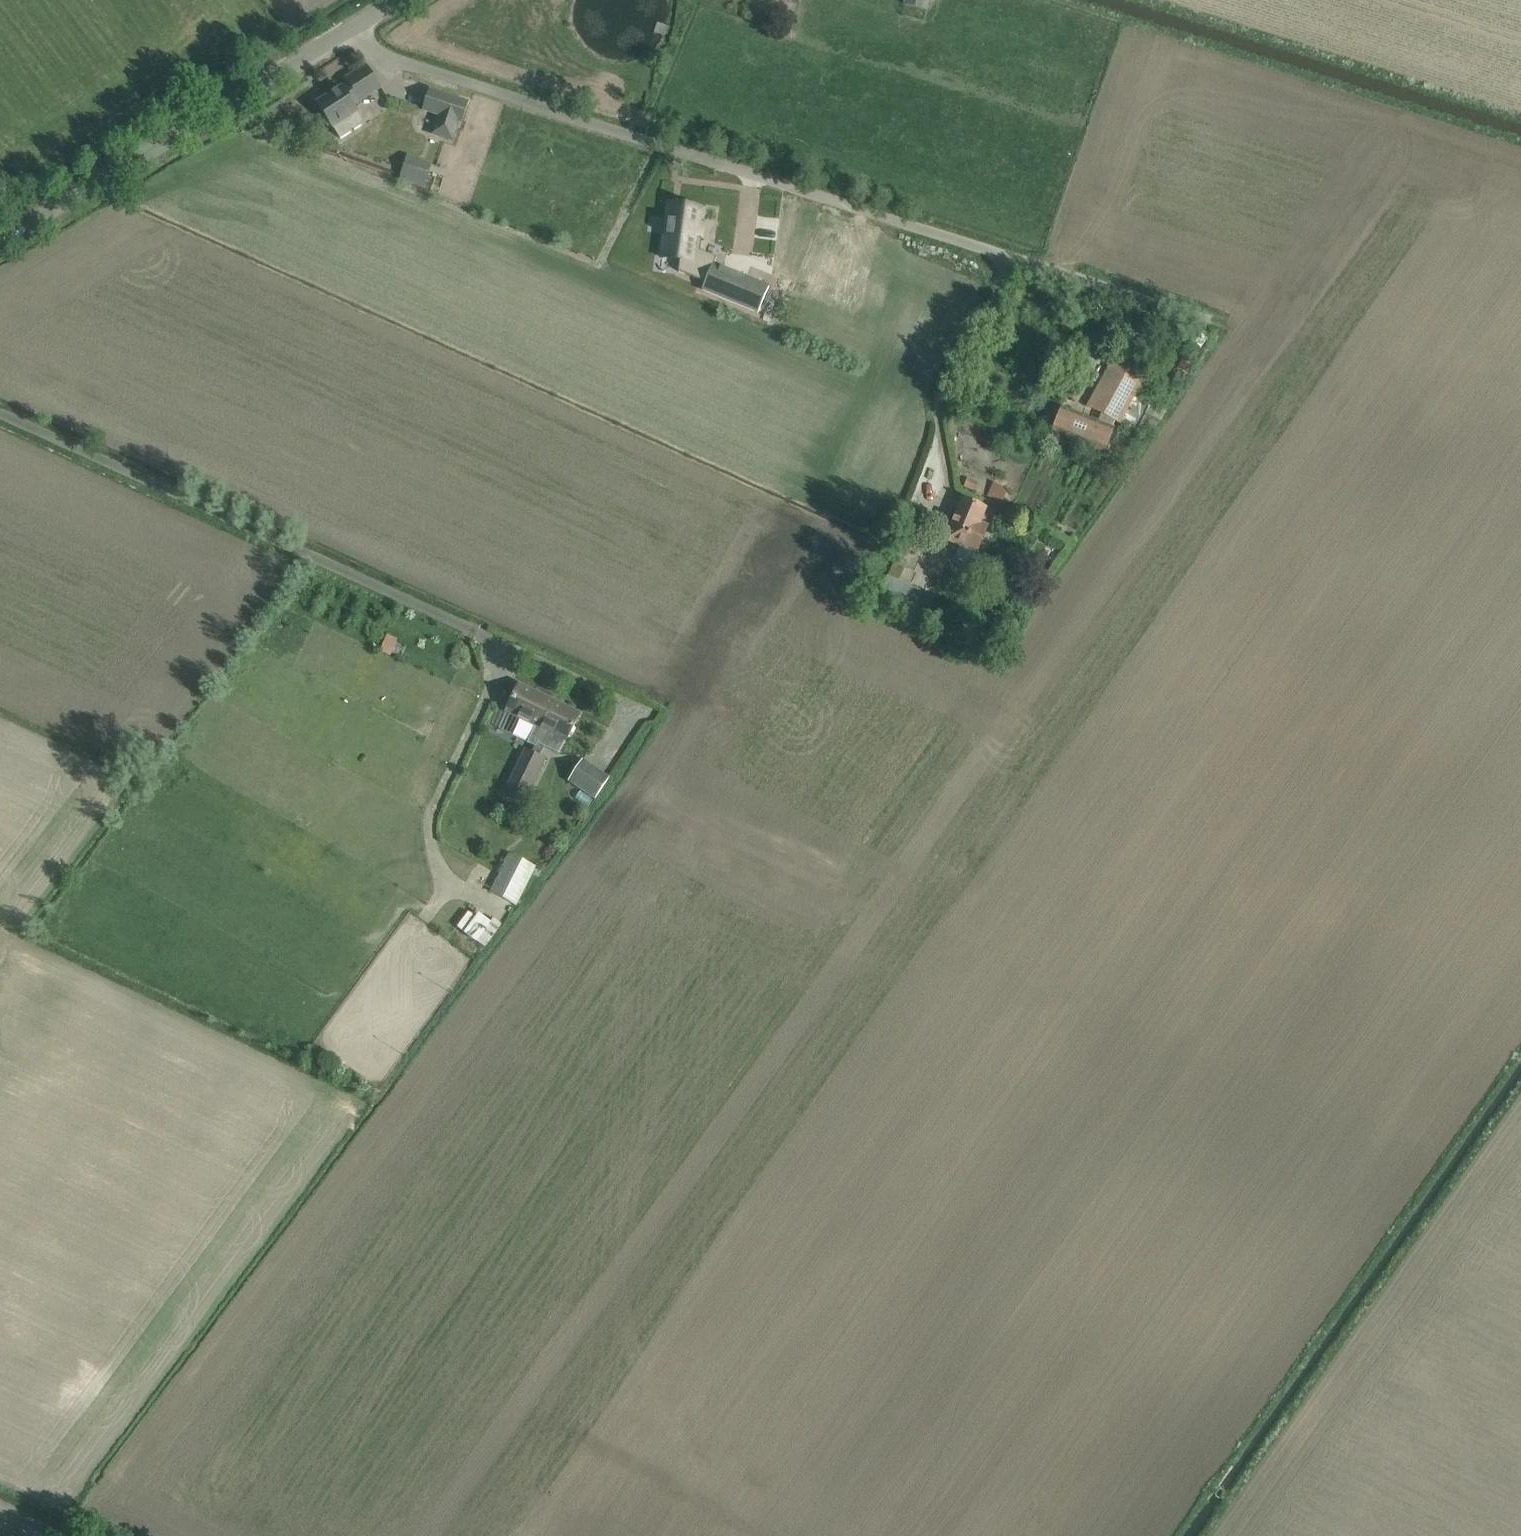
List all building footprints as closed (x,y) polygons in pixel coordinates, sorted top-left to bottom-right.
[(927,11),(929,0),(904,0),(902,6),(927,11)] [(331,95),(317,104),(325,116),(322,118),(328,126),(331,125),(332,126),(341,139),(365,123),(356,110),(353,105),(380,87),(366,66),(346,79),(349,84),(339,90),(337,87),(329,93),(331,95)] [(469,103),(431,91),(425,110),(441,115),(435,134),(454,140),(460,121),(463,122),(469,103)] [(424,186),(429,171),(405,163),(400,179),(424,186)] [(669,205),(662,257),(680,259),(678,272),(684,273),(705,283),(702,290),(758,313),(769,287),(766,286),(715,265),(714,264),(716,258),(700,251),(701,239),(702,224),(698,223),(700,209),(669,205)] [(1061,408),(1052,432),(1103,452),(1112,428),(1111,427),(1114,421),(1135,432),(1152,392),(1140,386),(1146,374),(1130,365),(1144,340),(1128,332),(1115,357),(1113,356),(1095,390),(1106,396),(1098,412),(1101,414),(1098,422),(1061,408)] [(971,561),(973,560),(987,526),(979,523),(985,508),(962,499),(946,538),(960,543),(956,553),(957,555),(971,561)] [(876,603),(923,622),(935,597),(908,585),(913,572),(892,563),(876,603)] [(391,633),(385,650),(396,654),(402,637),(391,633)] [(565,744),(579,714),(519,685),(506,712),(535,727),(527,743),(537,748),(539,745),(559,754),(564,743),(565,744)] [(544,760),(525,751),(504,794),(524,803),(544,760)] [(567,782),(594,801),(609,778),(582,759),(567,782)] [(488,893),(515,906),(535,868),(508,854),(488,893)] [(474,906),(460,928),(491,947),(505,925),(474,906)]
